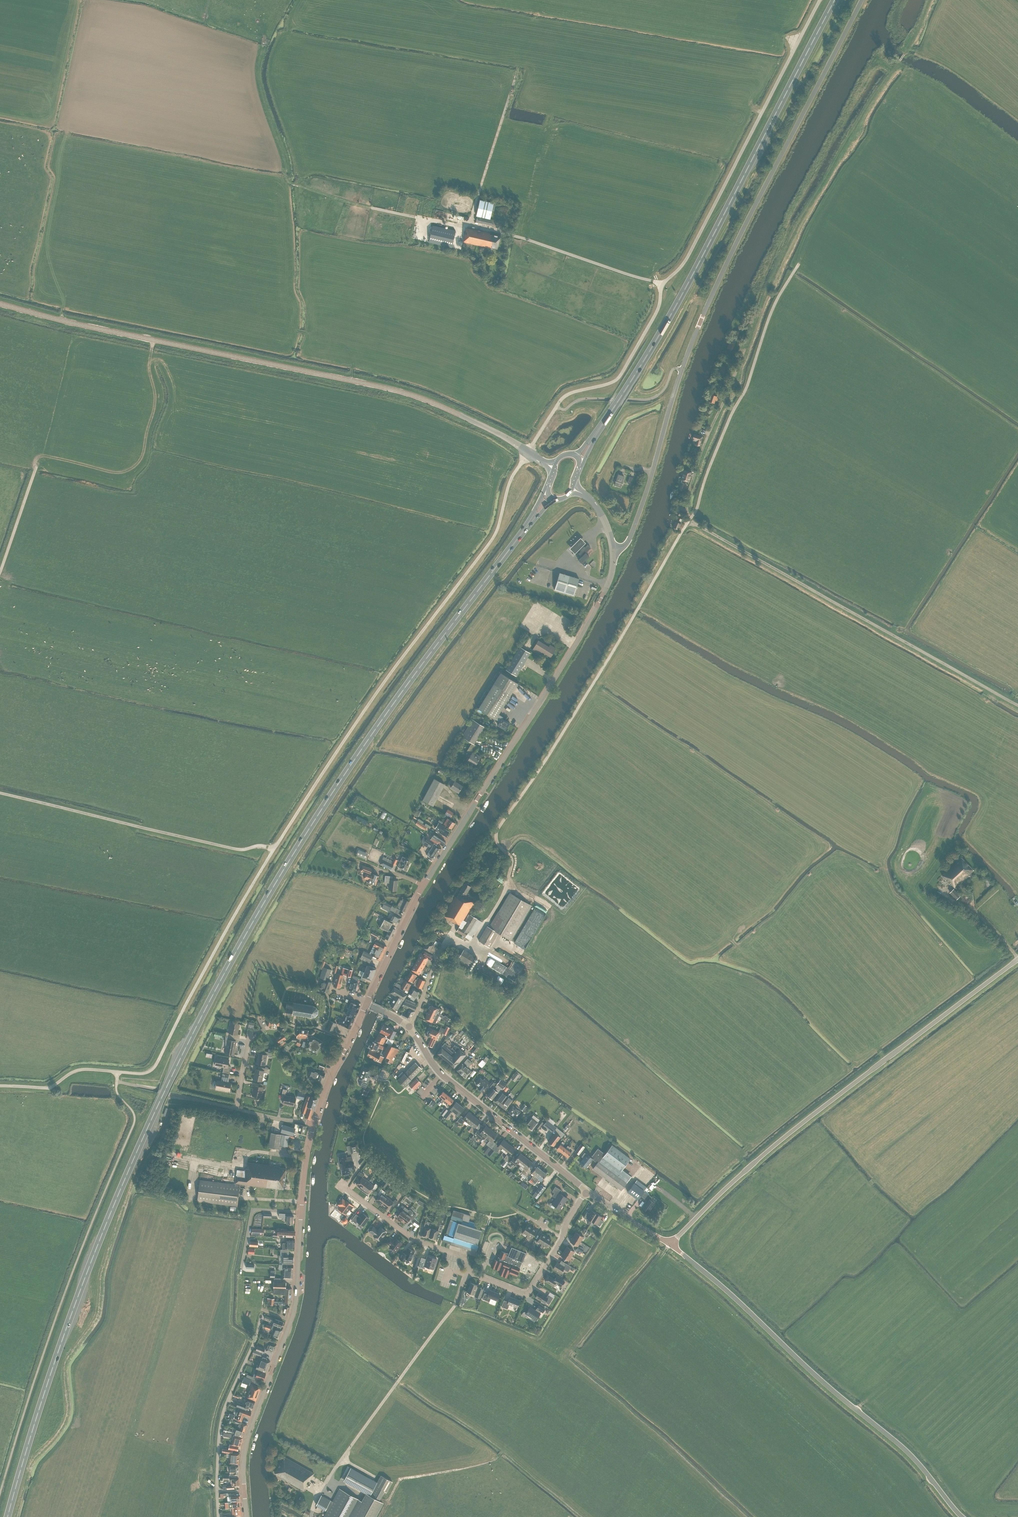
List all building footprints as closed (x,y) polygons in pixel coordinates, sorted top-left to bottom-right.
[(418,214),(419,214),(420,214),(421,214),(422,214),(423,214),(424,213),(425,213),(425,212),(426,212),(426,211),(426,210),(427,210),(427,209),(427,208),(427,207),(427,206),(427,205),(426,205),(426,204),(425,203),(424,202),(423,202),(422,201),(421,201),(420,201),(419,201),(418,201),(417,202),(416,202),(415,203),(414,204),(414,205),(414,206),(413,206),(413,207),(413,208),(413,209),(414,209),(414,210),(414,211),(415,212),(415,213),(416,213),(417,214),(418,214)] [(493,220),(490,219),(493,204),(480,201),(476,216),(477,216),(476,222),(492,225),(493,222),(496,223),(497,221),(493,220)] [(459,238),(454,236),(456,231),(433,226),(429,242),(476,253),(479,254),(481,246),(490,248),(490,247),(497,249),(500,237),(490,234),(490,233),(466,228),(463,242),(459,241),(459,238)] [(727,349),(732,351),(740,332),(735,330),(727,349)] [(723,373),(726,368),(719,365),(717,371),(723,373)] [(708,401),(715,403),(716,401),(717,401),(718,398),(717,398),(717,396),(711,394),(708,401)] [(693,440),(696,441),(696,442),(696,444),(696,445),(697,445),(697,446),(698,446),(699,446),(699,445),(702,436),(695,434),(694,435),(694,436),(693,436),(693,437),(693,438),(693,439),(693,440)] [(688,482),(691,473),(689,472),(684,470),(682,477),(682,479),(688,482)] [(618,475),(615,485),(620,487),(624,477),(618,475)] [(685,491),(687,485),(681,483),(679,489),(685,491)] [(581,537),(569,548),(575,553),(586,542),(581,537)] [(581,551),(578,554),(582,557),(578,560),(582,564),(589,557),(586,553),(591,548),(588,545),(585,547),(584,546),(580,550),(581,551)] [(554,590),(558,591),(564,593),(574,596),(579,579),(560,573),(554,590)] [(533,649),(540,653),(542,651),(550,657),(556,648),(550,645),(549,647),(538,640),(533,649)] [(520,647),(506,670),(516,676),(530,653),(520,647)] [(478,708),(495,719),(496,719),(500,721),(498,725),(505,729),(509,723),(502,718),(503,717),(499,714),(518,683),(501,673),(478,708)] [(474,744),(485,727),(473,720),(462,737),(472,743),(474,744)] [(471,754),(467,761),(475,765),(481,757),(473,752),(477,746),(474,744),(472,743),(467,751),(471,754)] [(423,800),(433,806),(445,785),(434,779),(423,800)] [(448,782),(452,785),(451,787),(458,792),(462,786),(454,781),(451,779),(448,782)] [(454,812),(448,809),(445,814),(450,818),(454,812)] [(455,823),(448,818),(444,824),(451,829),(455,823)] [(445,829),(446,827),(441,824),(438,822),(435,821),(434,823),(435,829),(439,831),(439,832),(446,837),(449,832),(445,829)] [(440,838),(437,836),(434,841),(437,843),(438,842),(443,846),(445,842),(440,838)] [(427,837),(425,842),(431,846),(434,842),(427,837)] [(429,857),(434,860),(441,848),(437,845),(436,845),(434,844),(427,854),(429,856),(429,857)] [(361,850),(359,849),(358,851),(356,855),(357,855),(359,856),(366,859),(367,856),(360,853),(361,850)] [(405,857),(402,856),(397,866),(405,870),(411,859),(405,857)] [(942,875),(951,885),(952,884),(955,888),(974,870),(961,857),(942,875)] [(380,864),(391,869),(393,865),(395,865),(397,860),(394,858),(392,863),(382,859),(380,864)] [(372,869),(362,866),(361,871),(370,874),(372,869)] [(370,876),(367,882),(370,883),(376,885),(379,876),(373,874),(372,877),(370,876)] [(384,882),(390,883),(389,890),(396,890),(397,880),(392,880),(393,876),(385,875),(384,882)] [(455,896),(443,916),(455,923),(456,922),(460,925),(456,931),(465,936),(471,940),(482,922),(476,918),(470,914),(466,921),(463,920),(474,901),(464,896),(470,886),(464,882),(456,897),(455,896)] [(960,896),(954,889),(950,893),(957,899),(960,896)] [(510,893),(489,927),(488,926),(479,941),(489,947),(498,933),(511,940),(531,906),(510,893)] [(401,900),(400,900),(396,908),(404,912),(409,902),(402,898),(401,900)] [(385,902),(383,905),(383,906),(382,908),(389,911),(390,910),(390,909),(392,906),(385,902)] [(398,914),(394,912),(390,920),(398,924),(401,917),(402,916),(398,913),(398,914)] [(392,936),(393,933),(394,932),(395,929),(391,927),(393,922),(384,918),(379,927),(388,932),(385,938),(390,940),(392,936)] [(373,955),(377,957),(376,958),(380,960),(387,947),(376,941),(369,954),(373,955)] [(424,948),(429,952),(432,953),(437,945),(434,944),(433,945),(428,942),(424,948)] [(476,957),(463,950),(456,962),(469,970),(476,957)] [(360,959),(370,963),(373,955),(369,954),(363,951),(360,959)] [(423,954),(421,953),(420,953),(419,955),(419,956),(411,970),(419,975),(427,962),(427,963),(429,960),(430,961),(432,959),(433,956),(425,951),(423,954)] [(514,980),(519,972),(503,963),(499,970),(507,975),(508,973),(511,975),(510,977),(514,980)] [(361,979),(365,981),(366,978),(371,980),(376,968),(367,965),(366,968),(364,972),(363,972),(361,979)] [(331,970),(323,967),(322,972),(320,978),(323,979),(319,988),(322,989),(322,990),(328,992),(331,982),(328,981),(331,970)] [(341,974),(337,973),(333,986),(340,988),(344,975),(351,977),(353,970),(343,968),(341,974)] [(415,974),(410,972),(406,979),(410,981),(412,983),(417,976),(414,974),(415,974)] [(358,978),(356,977),(353,976),(351,980),(349,990),(355,992),(358,982),(357,982),(358,978)] [(420,979),(418,978),(416,982),(415,982),(416,980),(415,979),(413,983),(414,983),(414,984),(415,984),(414,985),(416,986),(421,988),(425,981),(420,978),(420,979)] [(411,984),(405,981),(401,987),(407,991),(411,984)] [(404,993),(405,991),(399,988),(400,986),(397,985),(395,988),(394,987),(391,993),(396,996),(390,1005),(395,1008),(398,1010),(407,995),(404,993)] [(408,993),(412,996),(410,998),(414,1000),(415,998),(419,991),(412,987),(408,993)] [(293,1002),(293,1003),(288,1002),(288,1004),(286,1004),(285,1011),(291,1012),(291,1014),(311,1017),(312,1017),(313,1017),(314,1017),(315,1017),(315,1016),(316,1016),(317,1015),(317,1014),(318,1014),(318,1013),(318,1012),(318,1011),(318,1010),(318,1009),(317,1009),(317,1008),(316,1007),(315,1006),(314,1006),(313,1006),(293,1002)] [(343,1011),(343,1013),(355,1018),(360,1006),(356,1004),(351,1002),(347,1013),(343,1011)] [(406,1014),(403,1012),(401,1016),(410,1020),(415,1011),(416,1006),(404,1002),(402,1006),(409,1009),(406,1014)] [(442,1019),(447,1022),(449,1019),(445,1015),(444,1017),(440,1013),(442,1009),(439,1008),(438,1009),(431,1005),(429,1011),(439,1016),(442,1019)] [(432,1022),(435,1023),(439,1016),(429,1011),(425,1019),(432,1022)] [(350,1028),(354,1019),(349,1017),(349,1018),(347,1017),(346,1020),(345,1020),(339,1018),(337,1022),(337,1023),(347,1027),(350,1028)] [(336,1023),(330,1020),(326,1029),(333,1031),(336,1023)] [(230,1022),(228,1032),(228,1033),(229,1033),(228,1036),(232,1037),(239,1038),(240,1034),(237,1034),(239,1024),(230,1022)] [(391,1029),(383,1025),(380,1032),(386,1035),(386,1037),(386,1038),(388,1039),(386,1043),(389,1044),(391,1045),(394,1040),(392,1039),(396,1032),(391,1029)] [(434,1042),(435,1042),(436,1039),(439,1032),(429,1027),(426,1035),(431,1037),(428,1045),(432,1047),(434,1042)] [(308,1030),(298,1029),(297,1037),(307,1038),(308,1030)] [(309,1034),(313,1036),(307,1047),(317,1053),(323,1041),(313,1036),(315,1032),(311,1030),(309,1034)] [(280,1048),(287,1043),(284,1040),(286,1039),(282,1033),(276,1038),(279,1043),(277,1044),(280,1048)] [(375,1040),(382,1044),(386,1038),(386,1037),(379,1033),(375,1040)] [(239,1038),(232,1037),(228,1036),(225,1035),(225,1045),(226,1045),(224,1053),(233,1054),(236,1041),(239,1042),(239,1038)] [(470,1038),(466,1044),(471,1048),(476,1042),(470,1038)] [(370,1043),(368,1048),(370,1048),(374,1050),(376,1050),(378,1047),(383,1050),(385,1047),(379,1044),(379,1045),(377,1044),(373,1042),(372,1044),(370,1043)] [(445,1043),(441,1047),(442,1048),(437,1053),(454,1068),(458,1063),(465,1054),(455,1045),(452,1048),(455,1051),(454,1052),(453,1052),(447,1047),(448,1045),(445,1043)] [(387,1057),(386,1061),(392,1064),(399,1049),(391,1045),(389,1044),(383,1055),(387,1057)] [(284,1052),(281,1054),(282,1055),(290,1048),(287,1045),(281,1050),(284,1052)] [(273,1056),(274,1050),(269,1049),(268,1052),(261,1050),(261,1053),(258,1053),(256,1063),(266,1065),(268,1055),(273,1056)] [(367,1055),(378,1061),(381,1063),(384,1057),(370,1050),(367,1055)] [(224,1067),(223,1072),(229,1073),(231,1067),(228,1066),(229,1060),(216,1057),(215,1065),(224,1067)] [(457,1070),(465,1077),(471,1071),(467,1068),(472,1062),(468,1058),(463,1064),(462,1064),(457,1070)] [(422,1069),(415,1062),(397,1080),(404,1087),(422,1069)] [(310,1076),(316,1078),(316,1079),(321,1081),(322,1077),(324,1077),(325,1073),(323,1072),(324,1067),(319,1065),(318,1068),(314,1067),(313,1070),(312,1070),(311,1072),(310,1076)] [(253,1079),(263,1081),(264,1072),(269,1073),(270,1069),(258,1066),(258,1070),(255,1069),(253,1079)] [(373,1071),(370,1070),(364,1067),(362,1072),(371,1076),(373,1071)] [(359,1079),(362,1080),(360,1085),(366,1087),(368,1082),(368,1083),(371,1076),(362,1072),(359,1079)] [(216,1087),(216,1088),(229,1091),(231,1083),(228,1082),(229,1075),(223,1074),(222,1078),(225,1078),(224,1081),(217,1080),(217,1082),(213,1082),(212,1087),(216,1087)] [(483,1080),(480,1077),(475,1083),(479,1086),(478,1088),(481,1091),(484,1088),(487,1085),(487,1084),(489,1082),(484,1078),(483,1080)] [(421,1082),(416,1078),(409,1085),(414,1090),(421,1082)] [(493,1089),(491,1091),(487,1096),(492,1099),(497,1092),(499,1093),(503,1088),(506,1084),(500,1079),(497,1084),(495,1086),(497,1088),(495,1090),(493,1089)] [(266,1090),(267,1085),(267,1082),(264,1081),(263,1084),(259,1083),(259,1086),(254,1085),(252,1095),(262,1097),(263,1089),(266,1090)] [(285,1098),(283,1104),(293,1106),(295,1098),(286,1095),(287,1090),(283,1089),(281,1097),(285,1098)] [(443,1098),(441,1101),(443,1102),(445,1100),(448,1095),(443,1091),(439,1095),(443,1098)] [(502,1103),(504,1100),(506,1098),(500,1094),(494,1101),(501,1106),(503,1104),(502,1103)] [(311,1097),(307,1095),(301,1113),(306,1114),(305,1116),(306,1118),(310,1119),(317,1098),(311,1096),(311,1097)] [(450,1104),(454,1100),(448,1095),(445,1100),(448,1102),(446,1105),(448,1107),(450,1104)] [(432,1100),(428,1105),(430,1107),(432,1108),(436,1103),(432,1100)] [(510,1103),(507,1100),(507,1101),(504,1100),(502,1103),(503,1104),(501,1106),(506,1110),(509,1105),(510,1103)] [(450,1109),(458,1115),(463,1108),(456,1102),(450,1109)] [(514,1107),(513,1106),(508,1112),(516,1117),(520,1112),(518,1110),(519,1108),(516,1105),(514,1107)] [(445,1113),(443,1116),(444,1116),(447,1119),(453,1113),(448,1110),(447,1111),(445,1113)] [(457,1121),(462,1124),(465,1120),(468,1123),(474,1116),(469,1112),(464,1118),(461,1116),(457,1121)] [(480,1121),(474,1116),(468,1123),(472,1126),(469,1130),(474,1134),(478,1129),(475,1127),(480,1121)] [(536,1118),(534,1116),(533,1118),(531,1117),(527,1123),(529,1125),(528,1127),(532,1130),(538,1122),(535,1120),(536,1118)] [(547,1120),(543,1125),(552,1132),(553,1131),(556,1128),(547,1120)] [(295,1131),(298,1132),(304,1134),(306,1126),(300,1124),(300,1125),(295,1123),(294,1128),(283,1125),(281,1132),(293,1136),(295,1131)] [(486,1137),(492,1130),(486,1126),(481,1132),(478,1129),(474,1134),(471,1139),(474,1141),(475,1140),(477,1137),(479,1138),(482,1134),(486,1137)] [(564,1135),(562,1133),(562,1132),(556,1128),(553,1131),(556,1134),(554,1136),(553,1135),(548,1142),(553,1146),(558,1140),(559,1140),(560,1137),(561,1138),(564,1135)] [(281,1134),(277,1134),(278,1131),(273,1130),(272,1133),(271,1133),(269,1147),(279,1149),(280,1145),(288,1147),(289,1136),(281,1134)] [(497,1135),(492,1130),(486,1137),(490,1140),(486,1144),(491,1148),(495,1143),(492,1141),(497,1135)] [(509,1144),(503,1140),(499,1146),(495,1143),(491,1148),(497,1152),(500,1148),(503,1151),(509,1144)] [(564,1143),(562,1141),(560,1144),(557,1148),(562,1153),(566,1148),(562,1145),(564,1143)] [(359,1152),(357,1143),(350,1145),(352,1154),(359,1152)] [(504,1158),(509,1162),(513,1157),(510,1155),(515,1149),(509,1144),(503,1151),(507,1154),(504,1158)] [(579,1146),(575,1152),(579,1155),(585,1147),(580,1144),(579,1146)] [(568,1150),(570,1147),(568,1145),(566,1148),(562,1153),(568,1157),(571,1152),(568,1150)] [(610,1182),(609,1183),(609,1184),(612,1186),(613,1185),(613,1184),(621,1190),(629,1179),(620,1172),(630,1159),(612,1145),(605,1154),(604,1153),(598,1162),(593,1169),(610,1182)] [(604,1153),(598,1148),(591,1157),(587,1154),(580,1163),(586,1168),(593,1159),(598,1162),(604,1153)] [(509,1162),(507,1164),(511,1167),(512,1165),(514,1166),(517,1162),(520,1165),(526,1158),(521,1153),(516,1159),(513,1157),(509,1162)] [(349,1170),(355,1168),(353,1162),(352,1156),(346,1157),(346,1155),(339,1157),(340,1165),(341,1169),(342,1174),(350,1173),(349,1170)] [(524,1168),(521,1172),(526,1176),(530,1171),(527,1169),(532,1162),(526,1158),(520,1165),(524,1168)] [(284,1183),(286,1168),(279,1167),(279,1166),(247,1162),(247,1168),(246,1168),(246,1170),(237,1169),(236,1178),(236,1183),(235,1183),(235,1184),(200,1180),(197,1201),(237,1206),(240,1183),(283,1189),(284,1182),(284,1183)] [(530,1182),(531,1183),(542,1170),(537,1166),(532,1172),(534,1174),(532,1178),(532,1177),(529,1181),(530,1182)] [(537,1181),(536,1181),(539,1178),(541,1180),(546,1174),(542,1170),(531,1183),(534,1185),(537,1181)] [(362,1177),(364,1175),(361,1172),(357,1177),(360,1180),(356,1185),(362,1189),(368,1182),(362,1177)] [(386,1179),(381,1185),(385,1187),(390,1181),(386,1179)] [(633,1183),(627,1192),(638,1199),(641,1196),(644,1191),(647,1187),(637,1180),(634,1184),(633,1183)] [(378,1185),(376,1183),(374,1186),(368,1182),(362,1189),(368,1193),(372,1188),(374,1190),(378,1185)] [(556,1206),(560,1209),(564,1203),(567,1198),(560,1194),(562,1191),(555,1186),(552,1191),(554,1193),(552,1196),(556,1198),(552,1203),(551,1203),(550,1203),(549,1205),(549,1206),(554,1209),(556,1206)] [(384,1195),(386,1192),(381,1189),(377,1194),(380,1196),(376,1201),(381,1205),(387,1197),(384,1195)] [(652,1197),(644,1191),(641,1196),(646,1200),(641,1207),(648,1212),(655,1203),(650,1199),(652,1197)] [(397,1201),(395,1199),(393,1202),(387,1197),(381,1205),(387,1209),(391,1204),(393,1206),(397,1201)] [(340,1206),(339,1209),(339,1210),(341,1212),(343,1212),(346,1214),(349,1210),(350,1211),(353,1206),(346,1200),(346,1201),(342,1198),(338,1204),(340,1206)] [(401,1212),(397,1217),(401,1220),(409,1210),(402,1205),(399,1210),(401,1212)] [(410,1218),(412,1220),(416,1215),(412,1213),(413,1212),(410,1209),(409,1210),(401,1220),(406,1224),(410,1218)] [(464,1214),(453,1210),(451,1218),(451,1219),(451,1220),(450,1220),(446,1234),(446,1235),(444,1235),(442,1241),(450,1244),(476,1252),(478,1245),(477,1245),(477,1244),(482,1230),(475,1228),(476,1223),(469,1221),(470,1216),(464,1214)] [(586,1219),(587,1218),(590,1220),(588,1223),(590,1225),(597,1213),(591,1210),(589,1213),(587,1212),(583,1217),(586,1219)] [(283,1219),(287,1219),(287,1223),(293,1224),(294,1216),(287,1216),(285,1216),(285,1214),(279,1213),(279,1217),(284,1218),(283,1219)] [(361,1216),(357,1213),(351,1220),(356,1223),(357,1221),(363,1226),(369,1218),(363,1213),(361,1216)] [(594,1222),(600,1226),(603,1221),(600,1219),(602,1217),(597,1213),(590,1225),(592,1226),(594,1222)] [(423,1224),(425,1225),(422,1235),(428,1237),(431,1228),(428,1227),(430,1222),(427,1221),(428,1218),(425,1217),(423,1224)] [(429,1237),(435,1239),(438,1231),(441,1232),(443,1225),(440,1224),(438,1230),(432,1228),(429,1237)] [(527,1225),(523,1232),(527,1235),(532,1227),(527,1225)] [(374,1235),(373,1236),(380,1240),(387,1231),(380,1226),(378,1230),(373,1227),(370,1231),(374,1235)] [(532,1238),(537,1230),(532,1227),(527,1235),(532,1238)] [(583,1237),(576,1232),(573,1237),(580,1241),(583,1237)] [(542,1233),(537,1241),(542,1244),(546,1236),(542,1233)] [(272,1241),(283,1242),(283,1249),(281,1249),(281,1251),(286,1252),(286,1251),(289,1251),(289,1250),(288,1250),(288,1248),(294,1249),(295,1239),(286,1239),(287,1237),(272,1236),(272,1241)] [(390,1246),(389,1247),(396,1252),(399,1247),(402,1243),(396,1238),(395,1240),(390,1236),(385,1242),(390,1246)] [(546,1236),(542,1244),(547,1247),(551,1239),(546,1236)] [(570,1241),(578,1246),(580,1241),(573,1237),(570,1241)] [(564,1251),(571,1256),(574,1251),(567,1246),(564,1251)] [(411,1260),(412,1257),(412,1256),(415,1251),(408,1248),(405,1253),(402,1252),(399,1258),(405,1261),(404,1262),(405,1263),(407,1264),(409,1264),(410,1260),(411,1260)] [(499,1256),(498,1259),(498,1258),(497,1260),(494,1259),(491,1267),(499,1270),(499,1269),(501,1270),(499,1274),(507,1277),(508,1272),(517,1276),(520,1268),(519,1268),(521,1264),(520,1263),(521,1261),(522,1261),(525,1253),(512,1248),(509,1254),(501,1250),(499,1256)] [(289,1251),(286,1251),(286,1252),(281,1251),(281,1255),(283,1255),(283,1264),(293,1264),(293,1257),(289,1257),(289,1251)] [(569,1261),(571,1256),(564,1251),(561,1256),(569,1261)] [(425,1269),(425,1266),(434,1269),(437,1259),(427,1256),(426,1260),(421,1259),(418,1267),(425,1269)] [(569,1261),(567,1264),(561,1260),(559,1263),(557,1262),(553,1269),(561,1273),(563,1269),(568,1272),(571,1266),(569,1265),(571,1262),(569,1261)] [(283,1278),(287,1278),(293,1279),(293,1264),(287,1264),(283,1264),(282,1270),(284,1270),(283,1278)] [(545,1281),(554,1286),(556,1283),(561,1287),(565,1281),(557,1277),(556,1280),(549,1275),(545,1281)] [(291,1302),(291,1301),(292,1288),(286,1288),(286,1282),(280,1282),(280,1278),(274,1278),(274,1293),(285,1293),(285,1302),(291,1302)] [(467,1292),(476,1295),(475,1296),(480,1298),(483,1289),(479,1287),(476,1286),(477,1285),(471,1282),(467,1292)] [(482,1299),(487,1300),(488,1297),(497,1300),(500,1294),(490,1290),(488,1294),(484,1293),(482,1299)] [(545,1303),(545,1302),(549,1304),(553,1298),(548,1294),(546,1297),(538,1292),(535,1297),(545,1303)] [(501,1306),(507,1309),(509,1304),(517,1307),(520,1301),(510,1297),(508,1302),(504,1300),(501,1306)] [(267,1303),(266,1308),(269,1308),(270,1304),(274,1304),(274,1305),(278,1305),(283,1305),(280,1313),(287,1316),(290,1307),(285,1306),(286,1303),(278,1302),(278,1301),(274,1301),(275,1299),(267,1298),(267,1300),(267,1303)] [(543,1312),(545,1309),(539,1305),(537,1308),(537,1309),(536,1310),(530,1307),(526,1313),(524,1312),(523,1312),(522,1314),(522,1315),(524,1317),(525,1316),(526,1314),(527,1314),(529,1315),(529,1316),(536,1320),(540,1313),(541,1311),(543,1312)] [(283,1322),(275,1318),(273,1324),(272,1325),(280,1328),(281,1327),(283,1322)] [(272,1325),(271,1328),(275,1330),(273,1336),(279,1339),(282,1329),(280,1329),(280,1328),(272,1325)] [(266,1350),(273,1353),(277,1344),(273,1343),(274,1340),(269,1338),(268,1341),(269,1342),(266,1350)] [(267,1358),(263,1357),(260,1364),(258,1363),(256,1368),(265,1372),(265,1371),(266,1371),(270,1361),(266,1360),(267,1358)] [(263,1380),(266,1373),(264,1373),(265,1372),(256,1369),(256,1368),(255,1370),(258,1371),(257,1374),(254,1373),(253,1376),(247,1374),(246,1376),(252,1379),(259,1382),(261,1382),(262,1379),(263,1380)] [(252,1379),(251,1379),(244,1376),(242,1382),(249,1385),(251,1381),(256,1383),(258,1384),(259,1382),(252,1379)] [(249,1393),(248,1397),(256,1400),(260,1387),(257,1386),(252,1384),(252,1385),(251,1384),(249,1388),(251,1388),(250,1390),(249,1393)] [(235,1406),(239,1408),(239,1407),(246,1410),(247,1408),(248,1409),(249,1407),(253,1408),(255,1401),(247,1398),(244,1405),(237,1402),(235,1406)] [(239,1416),(237,1420),(242,1421),(244,1415),(249,1417),(251,1412),(246,1410),(239,1407),(239,1408),(237,1412),(238,1412),(237,1415),(239,1416)] [(240,1423),(238,1429),(245,1432),(247,1424),(242,1423),(242,1424),(240,1423)] [(233,1439),(231,1449),(237,1451),(239,1446),(241,1446),(243,1437),(239,1436),(233,1435),(232,1439),(233,1439)] [(230,1453),(229,1463),(233,1463),(233,1465),(234,1465),(238,1465),(238,1463),(239,1453),(234,1453),(232,1453),(233,1450),(223,1448),(222,1452),(230,1453)] [(281,1477),(303,1490),(306,1485),(307,1486),(314,1473),(285,1457),(282,1463),(281,1462),(275,1473),(281,1477)] [(234,1465),(233,1465),(230,1466),(230,1473),(230,1475),(238,1475),(238,1465),(234,1465)] [(377,1482),(351,1468),(344,1480),(366,1492),(361,1501),(339,1488),(332,1501),(330,1500),(331,1500),(322,1495),(316,1505),(325,1510),(325,1509),(327,1510),(323,1516),(373,1516),(382,1501),(379,1500),(384,1491),(386,1492),(392,1481),(381,1475),(377,1482)] [(231,1485),(227,1486),(227,1489),(234,1488),(234,1485),(239,1485),(239,1478),(231,1479),(231,1485)] [(236,1495),(236,1493),(231,1493),(228,1493),(228,1496),(231,1496),(231,1502),(240,1501),(240,1495),(236,1495)] [(236,1516),(241,1515),(241,1507),(233,1508),(232,1508),(233,1516),(236,1516)]
